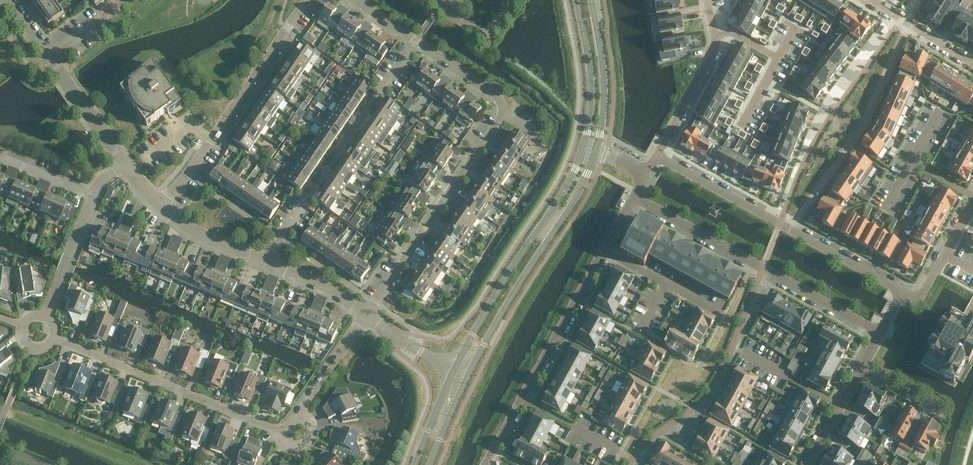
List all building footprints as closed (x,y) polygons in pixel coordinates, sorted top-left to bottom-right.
[(42,16),(58,5),(54,0),(47,0),(36,8),(42,16)] [(654,1),(656,12),(658,20),(668,18),(667,11),(678,9),(676,0),(657,0),(654,1)] [(748,0),(743,9),(761,19),(766,10),(748,0)] [(748,0),(766,10),(771,0),(748,0)] [(806,7),(815,12),(822,0),(810,0),(806,7)] [(815,12),(823,17),(834,1),(833,0),(822,0),(815,12)] [(928,19),(940,26),(948,14),(953,17),(959,7),(960,5),(951,0),(939,0),(938,3),(937,2),(929,14),(930,15),(928,19)] [(834,1),(823,17),(832,23),(839,12),(842,7),(843,6),(834,1)] [(48,25),(64,13),(58,5),(42,16),(48,25)] [(331,28),(339,17),(335,14),(337,10),(329,5),(318,20),(331,28)] [(842,7),(839,12),(845,16),(840,23),(852,32),(861,20),(849,11),(848,12),(842,7)] [(950,33),(955,36),(955,37),(961,41),(972,21),(972,15),(959,7),(953,17),(958,20),(950,33)] [(743,9),(739,18),(756,28),(756,27),(752,25),(756,17),(761,19),(743,9)] [(343,37),(353,21),(345,16),(343,19),(339,17),(331,28),(343,37)] [(668,18),(658,20),(660,32),(662,40),(672,38),(670,31),(682,29),(680,16),(668,18)] [(739,18),(733,27),(751,37),(756,28),(739,18)] [(854,38),(849,44),(854,47),(859,41),(859,42),(870,27),(861,20),(852,32),(850,34),(854,38)] [(355,45),(363,33),(359,30),(361,27),(353,21),(343,37),(355,45)] [(961,41),(967,44),(972,47),(972,46),(972,21),(961,41)] [(363,33),(355,45),(368,54),(378,38),(370,33),(367,36),(363,33)] [(303,39),(312,45),(315,40),(306,34),(303,39)] [(836,34),(830,43),(848,57),(855,48),(854,47),(849,44),(836,34)] [(664,51),(659,52),(661,62),(676,59),(674,51),(686,49),(683,36),(672,38),(662,40),(664,51)] [(378,38),(368,54),(380,62),(388,51),(383,48),(386,44),(378,38)] [(307,49),(306,48),(307,45),(302,42),(301,44),(300,44),(294,52),(309,63),(313,65),(321,54),(309,46),(307,49)] [(331,57),(335,51),(322,42),(317,48),(331,57)] [(830,43),(823,52),(841,66),(848,57),(830,43)] [(736,45),(731,54),(748,64),(753,54),(736,45)] [(288,61),(304,71),(309,63),(294,52),(288,61)] [(823,52),(817,60),(835,74),(841,66),(823,52)] [(921,75),(931,81),(939,66),(928,59),(917,54),(916,55),(909,52),(907,59),(903,57),(898,69),(899,69),(895,77),(913,85),(917,77),(920,78),(921,75)] [(731,54),(726,63),(743,72),(748,64),(731,54)] [(817,60),(810,69),(828,83),(835,74),(817,60)] [(282,69),(298,80),(304,71),(288,61),(282,69)] [(726,63),(721,72),(738,81),(743,72),(726,63)] [(147,126),(162,115),(167,112),(168,114),(182,104),(152,64),(139,73),(140,75),(121,89),(147,126)] [(338,66),(332,75),(335,77),(341,68),(338,66)] [(930,82),(939,88),(949,72),(939,66),(931,81),(930,82)] [(277,78),(292,88),(298,80),(282,69),(277,78)] [(810,69),(804,78),(822,91),(828,83),(810,69)] [(422,91),(432,75),(424,70),(422,73),(418,70),(409,82),(422,91)] [(721,72),(716,81),(734,90),(738,81),(721,72)] [(939,88),(949,94),(958,78),(949,72),(939,88)] [(432,75),(422,91),(434,99),(442,87),(438,85),(440,81),(432,75)] [(914,86),(913,85),(895,77),(891,87),(910,96),(914,86)] [(292,88),(277,78),(271,86),(286,97),(292,88)] [(370,88),(356,78),(351,85),(347,82),(344,86),(348,89),(350,87),(364,97),(370,88)] [(804,78),(797,87),(815,100),(822,91),(804,78)] [(949,94),(958,100),(968,84),(958,78),(949,94)] [(716,81),(711,90),(729,99),(725,97),(729,89),(733,91),(734,90),(716,81)] [(968,104),(972,97),(972,87),(968,84),(958,100),(967,106),(968,104)] [(350,87),(348,89),(344,95),(358,105),(364,97),(350,87)] [(442,87),(434,99),(446,107),(457,92),(449,87),(446,90),(442,87)] [(905,106),(910,96),(891,87),(886,97),(905,106)] [(262,98),(278,109),(284,100),(268,90),(262,98)] [(711,90),(706,99),(724,108),(729,99),(711,90)] [(457,92),(446,107),(459,116),(466,104),(462,101),(465,98),(457,92)] [(338,104),(352,114),(358,105),(344,95),(339,102),(335,99),(333,103),(337,105),(338,104)] [(405,106),(412,110),(418,100),(411,96),(405,106)] [(901,116),(905,106),(886,97),(882,107),(901,116)] [(257,107),(272,117),(278,109),(262,98),(257,107)] [(401,109),(386,99),(380,107),(395,118),(396,116),(401,109)] [(706,99),(701,108),(719,117),(724,108),(706,99)] [(466,104),(459,116),(471,124),(482,109),(473,103),(471,107),(466,104)] [(788,103),(784,114),(805,122),(809,111),(788,103)] [(338,104),(337,105),(332,112),(347,122),(352,114),(338,104)] [(257,107),(251,115),(267,126),(271,129),(277,120),(272,117),(257,107)] [(395,118),(380,107),(374,116),(393,129),(397,122),(399,118),(396,116),(395,118)] [(896,126),(901,116),(882,107),(877,117),(896,126)] [(701,108),(696,117),(697,118),(702,120),(714,127),(719,117),(701,108)] [(324,116),(321,119),(325,122),(326,120),(341,130),(347,122),(332,112),(328,119),(324,116)] [(784,114),(780,124),(801,132),(805,122),(784,114)] [(245,124),(261,134),(267,126),(251,115),(245,124)] [(374,116),(368,124),(383,134),(384,132),(388,135),(393,129),(374,116)] [(891,137),(896,126),(877,117),(873,127),(891,137)] [(689,129),(681,145),(691,151),(699,138),(703,130),(698,127),(702,120),(697,118),(690,130),(689,129)] [(321,129),(335,139),(341,130),(326,120),(325,122),(321,129)] [(239,132),(255,143),(261,134),(245,124),(239,132)] [(368,124),(362,133),(377,143),(381,146),(386,139),(388,135),(384,132),(383,134),(368,124)] [(782,125),(778,135),(797,142),(801,132),(780,124),(782,125)] [(884,148),(891,137),(873,127),(872,127),(866,136),(884,148)] [(312,133),(310,136),(314,139),(315,137),(329,147),(335,139),(321,129),(316,136),(312,133)] [(503,145),(520,156),(528,144),(531,146),(533,144),(514,131),(508,141),(507,140),(503,145)] [(255,143),(239,132),(233,141),(249,151),(255,143)] [(963,142),(972,148),(972,135),(968,132),(963,142)] [(362,133),(357,141),(371,151),(373,149),(377,143),(362,133)] [(410,135),(402,146),(408,150),(415,139),(410,135)] [(772,143),(772,144),(793,152),(797,142),(778,135),(780,136),(777,145),(772,143)] [(877,157),(884,148),(866,136),(860,145),(877,157)] [(309,146),(324,156),(329,147),(315,137),(314,139),(309,146)] [(699,138),(691,151),(704,158),(705,157),(715,163),(717,158),(710,154),(714,147),(699,138)] [(432,151),(448,162),(453,154),(449,151),(453,147),(441,139),(432,151)] [(357,141),(351,150),(370,162),(374,156),(377,152),(373,149),(371,151),(357,141)] [(960,153),(972,161),(972,148),(963,142),(957,152),(960,153)] [(772,144),(768,155),(783,160),(788,162),(789,163),(793,152),(772,144)] [(228,149),(232,151),(239,156),(241,152),(235,148),(230,145),(228,149)] [(495,160),(513,173),(515,170),(512,168),(520,156),(503,145),(499,150),(501,151),(495,160)] [(300,150),(298,153),(302,156),(303,154),(318,164),(324,156),(309,146),(305,152),(300,150)] [(715,163),(714,164),(724,169),(733,151),(724,146),(717,158),(715,163)] [(351,150),(345,158),(360,168),(361,166),(365,169),(370,162),(351,150)] [(448,162),(432,151),(424,164),(436,172),(439,167),(442,170),(448,162)] [(733,151),(724,169),(732,174),(742,156),(733,151)] [(955,162),(972,171),(972,168),(972,161),(960,153),(955,162)] [(298,163),(312,172),(318,164),(303,154),(302,156),(298,163)] [(848,165),(849,165),(867,178),(874,168),(855,155),(848,165)] [(742,156),(732,174),(742,179),(742,178),(745,173),(751,161),(742,156)] [(240,165),(243,167),(248,159),(246,157),(240,165)] [(339,166),(354,177),(359,170),(362,173),(365,169),(361,166),(360,168),(345,158),(339,166)] [(483,174),(500,185),(508,173),(511,175),(513,173),(495,160),(489,169),(487,168),(483,174)] [(772,174),(766,188),(777,193),(784,176),(783,175),(788,162),(783,160),(780,168),(775,166),(772,174)] [(385,172),(391,177),(399,165),(393,161),(388,169),(386,170),(385,172)] [(972,171),(955,162),(949,172),(966,182),(972,171)] [(289,166),(286,170),(291,173),(292,171),(306,181),(312,172),(298,163),(293,169),(289,166)] [(210,179),(219,184),(229,170),(220,164),(210,179)] [(416,176),(431,186),(437,178),(433,176),(436,172),(424,164),(416,176)] [(849,165),(843,174),(858,185),(861,186),(867,178),(849,165)] [(354,177),(339,166),(334,175),(348,185),(350,183),(354,177)] [(745,173),(742,178),(752,182),(752,183),(766,188),(772,174),(755,168),(752,176),(745,173)] [(237,176),(235,175),(229,170),(219,184),(227,190),(237,176)] [(286,180),(300,190),(306,181),(292,171),(291,173),(286,180)] [(475,189),(493,202),(495,199),(492,197),(500,185),(483,174),(480,179),(481,180),(475,189)] [(843,174),(836,183),(852,194),(858,185),(843,174)] [(2,196),(9,179),(0,175),(0,195),(2,196)] [(328,183),(343,193),(347,187),(351,189),(353,186),(350,183),(348,185),(334,175),(328,183)] [(239,177),(237,176),(227,190),(236,196),(245,182),(239,177)] [(407,188),(419,196),(422,192),(426,194),(431,186),(416,176),(407,188)] [(9,179),(2,196),(8,198),(6,203),(16,207),(18,202),(25,185),(9,179)] [(254,187),(252,186),(245,182),(236,196),(244,202),(254,187)] [(343,193),(328,183),(322,192),(337,202),(338,200),(343,193)] [(836,183),(831,192),(846,202),(852,194),(836,183)] [(25,185),(18,202),(34,209),(41,192),(25,185)] [(256,189),(254,187),(244,202),(252,208),(262,193),(256,189)] [(399,201),(414,211),(420,203),(416,201),(419,196),(407,188),(399,201)] [(934,201),(950,210),(951,210),(957,199),(935,188),(930,198),(934,200),(934,201)] [(493,202),(475,189),(469,198),(467,196),(463,202),(485,217),(488,213),(487,211),(484,209),(489,202),(492,204),(493,202)] [(41,192),(34,209),(49,215),(56,198),(41,192)] [(337,202),(322,192),(316,201),(331,211),(336,204),(339,206),(342,203),(338,200),(337,202)] [(833,228),(841,233),(849,217),(841,212),(843,210),(840,208),(843,202),(845,203),(846,202),(831,192),(825,200),(824,200),(818,211),(820,212),(816,218),(822,221),(821,223),(832,229),(833,228)] [(271,199),(269,198),(262,193),(252,208),(261,213),(271,199)] [(56,198),(49,215),(65,222),(72,205),(56,198)] [(273,200),(271,199),(261,213),(270,219),(280,205),(273,200)] [(390,213),(402,221),(405,216),(409,219),(414,211),(399,201),(390,213)] [(934,201),(929,209),(946,218),(950,210),(934,201)] [(455,218),(474,230),(475,228),(473,226),(477,219),(480,221),(482,221),(485,217),(463,202),(459,207),(461,209),(455,218)] [(921,218),(924,219),(940,228),(946,218),(929,209),(927,208),(921,218)] [(402,221),(390,213),(390,214),(387,212),(384,217),(382,216),(378,222),(397,235),(403,227),(399,225),(402,221)] [(350,223),(355,227),(362,218),(356,214),(350,223)] [(840,233),(850,239),(859,222),(850,216),(849,217),(841,233),(840,233)] [(443,231),(461,243),(469,231),(472,233),(474,230),(455,218),(449,227),(447,225),(443,231)] [(924,219),(919,228),(935,237),(940,228),(924,219)] [(652,252),(726,293),(731,296),(741,277),(734,273),(735,272),(730,269),(730,268),(727,266),(726,267),(721,264),(721,266),(708,259),(708,257),(704,255),(704,254),(700,252),(700,253),(695,250),(694,251),(681,244),(682,243),(677,240),(678,239),(674,237),(674,238),(669,235),(668,237),(662,233),(663,231),(645,221),(642,225),(638,223),(621,253),(644,266),(652,252)] [(397,235),(378,222),(373,230),(374,231),(371,236),(385,245),(388,241),(392,243),(397,235)] [(850,239),(860,244),(869,227),(859,222),(850,239)] [(112,231),(102,254),(113,259),(114,254),(126,226),(121,224),(117,233),(112,231)] [(102,254),(112,231),(98,225),(90,244),(91,244),(89,249),(102,254)] [(125,259),(133,240),(127,238),(131,228),(126,226),(114,254),(125,259)] [(320,233),(318,231),(311,226),(301,241),(310,247),(320,233)] [(909,236),(915,239),(929,247),(935,237),(919,228),(914,226),(909,236)] [(310,247),(318,253),(328,238),(322,234),(324,230),(321,227),(318,231),(320,233),(310,247)] [(860,244),(869,249),(879,232),(869,227),(860,244)] [(436,246),(454,259),(456,256),(453,255),(461,243),(443,231),(440,236),(442,237),(436,246)] [(869,249),(879,255),(888,238),(879,232),(869,249)] [(331,234),(328,238),(318,253),(327,258),(337,244),(335,243),(338,238),(331,234)] [(335,264),(345,250),(338,245),(341,241),(338,238),(335,243),(337,244),(327,258),(335,264)] [(889,259),(897,244),(898,243),(888,238),(879,255),(889,260),(889,259)] [(897,244),(889,259),(897,264),(908,270),(909,269),(915,272),(918,266),(920,267),(926,256),(925,256),(929,247),(915,239),(910,248),(907,246),(905,249),(897,244)] [(133,240),(125,259),(138,264),(146,245),(133,240)] [(165,253),(160,251),(150,274),(160,279),(174,246),(169,244),(165,253)] [(146,245),(138,264),(143,266),(141,271),(150,274),(160,251),(146,245)] [(173,278),(181,260),(175,257),(179,248),(174,246),(160,279),(171,283),(173,278)] [(449,259),(452,261),(454,259),(436,246),(430,255),(427,254),(424,259),(441,271),(446,274),(449,269),(445,266),(449,259)] [(345,250),(335,264),(344,270),(353,256),(352,254),(345,250)] [(352,276),(362,261),(355,257),(358,253),(354,250),(352,254),(353,256),(344,270),(352,276)] [(416,275),(434,288),(436,285),(433,283),(441,271),(424,259),(420,265),(422,266),(416,275)] [(181,260),(173,278),(186,284),(194,265),(181,260)] [(362,261),(352,276),(361,282),(371,268),(362,261)] [(208,271),(200,290),(210,294),(222,266),(217,264),(213,273),(208,271)] [(194,265),(186,284),(200,290),(208,271),(194,265)] [(222,266),(210,294),(221,298),(229,280),(223,277),(227,268),(222,266)] [(33,296),(37,295),(40,295),(46,282),(31,276),(30,268),(19,270),(19,267),(13,268),(15,286),(21,285),(22,295),(33,293),(33,296)] [(2,274),(2,268),(0,268),(0,297),(11,302),(12,302),(11,301),(8,275),(7,275),(2,274)] [(611,278),(612,279),(628,288),(630,286),(634,278),(616,268),(611,278)] [(406,289),(402,294),(411,300),(414,295),(422,300),(430,288),(433,290),(434,288),(416,275),(410,284),(408,283),(404,288),(406,289)] [(612,279),(607,288),(623,297),(628,289),(628,288),(612,279)] [(229,280),(221,298),(234,304),(242,285),(229,280)] [(256,291),(248,310),(258,314),(270,286),(265,284),(261,293),(256,291)] [(70,285),(65,298),(69,299),(66,308),(68,311),(70,314),(71,318),(73,322),(73,324),(77,326),(84,310),(90,312),(96,298),(90,295),(89,297),(76,292),(78,288),(70,285)] [(242,285),(234,304),(248,310),(256,291),(242,285)] [(267,323),(269,318),(277,299),(271,297),(275,288),(270,286),(258,314),(259,314),(257,318),(267,323)] [(607,288),(602,297),(619,306),(619,305),(623,297),(607,288)] [(619,306),(602,297),(601,296),(595,306),(613,316),(617,308),(619,306)] [(771,324),(782,303),(783,302),(772,296),(760,318),(771,324)] [(277,299),(269,318),(282,324),(290,305),(277,299)] [(771,324),(780,329),(791,308),(782,303),(771,324)] [(305,339),(307,334),(318,306),(313,304),(309,313),(304,311),(296,329),(294,334),(305,339)] [(290,305),(282,324),(296,329),(304,311),(290,305)] [(318,306),(307,334),(317,338),(325,319),(320,317),(323,308),(318,306)] [(789,334),(792,330),(791,329),(800,313),(791,308),(780,329),(789,334)] [(697,309),(691,320),(708,329),(709,329),(715,319),(697,309)] [(921,365),(954,383),(965,363),(969,364),(972,356),(972,320),(971,319),(969,318),(952,309),(921,365)] [(587,322),(588,322),(604,332),(610,321),(592,311),(587,322)] [(791,329),(792,330),(801,335),(811,317),(801,312),(800,313),(791,329)] [(114,319),(99,313),(90,335),(105,341),(111,326),(117,328),(122,317),(116,314),(114,319)] [(325,319),(317,338),(331,344),(339,325),(325,319)] [(691,320),(686,329),(703,338),(708,329),(691,320)] [(588,322),(583,331),(600,340),(604,332),(588,322)] [(138,343),(140,342),(144,344),(150,331),(138,326),(137,329),(135,330),(128,327),(119,347),(134,353),(138,343)] [(853,340),(827,326),(820,338),(828,343),(845,352),(846,353),(853,340)] [(686,329),(681,338),(698,347),(703,338),(686,329)] [(600,340),(583,331),(582,330),(576,341),(594,350),(600,340)] [(698,347),(681,338),(673,333),(666,345),(692,360),(699,347),(698,347)] [(162,364),(168,350),(175,353),(180,342),(172,339),(170,343),(156,337),(147,358),(162,364)] [(647,341),(641,352),(660,362),(661,363),(667,352),(647,341)] [(828,343),(824,352),(840,361),(845,352),(828,343)] [(568,355),(569,356),(586,365),(592,354),(574,345),(568,355)] [(191,376),(195,367),(202,370),(209,353),(201,349),(199,354),(183,348),(181,354),(180,354),(177,360),(178,361),(175,369),(191,376)] [(819,349),(814,359),(837,372),(840,366),(838,365),(840,361),(824,352),(819,349)] [(12,357),(11,358),(10,359),(3,350),(0,353),(0,371),(9,375),(15,360),(13,359),(12,357)] [(641,352),(636,360),(655,371),(660,362),(641,352)] [(569,356),(564,365),(581,374),(586,365),(569,356)] [(790,363),(796,366),(799,361),(793,358),(790,363)] [(809,369),(813,371),(830,380),(832,376),(834,378),(837,372),(814,359),(809,369)] [(222,364),(213,360),(204,382),(212,385),(211,387),(217,389),(218,387),(220,388),(225,376),(232,379),(238,365),(225,360),(223,361),(222,364)] [(655,371),(636,360),(631,371),(650,382),(656,371),(655,371)] [(36,377),(39,379),(35,388),(48,393),(47,395),(53,398),(59,383),(53,381),(60,364),(56,363),(52,365),(49,366),(46,367),(43,368),(39,369),(36,377)] [(796,366),(790,363),(787,369),(793,372),(796,366)] [(81,395),(79,399),(85,402),(91,387),(85,385),(91,372),(74,365),(71,374),(70,373),(67,379),(68,380),(65,388),(81,395)] [(560,367),(557,373),(576,383),(581,374),(564,365),(562,368),(560,367)] [(732,377),(733,378),(752,388),(758,378),(738,367),(732,377)] [(813,371),(808,381),(825,391),(831,380),(830,380),(813,371)] [(257,374),(255,379),(241,373),(233,393),(238,395),(237,397),(238,399),(243,401),(245,400),(245,398),(250,400),(253,394),(254,394),(260,396),(267,378),(257,374)] [(556,380),(554,383),(571,393),(576,383),(557,373),(554,378),(556,380)] [(628,375),(623,385),(641,395),(643,396),(648,386),(628,375)] [(114,390),(117,383),(102,376),(94,397),(98,398),(97,399),(98,402),(102,403),(105,402),(105,401),(117,406),(123,393),(114,390)] [(733,378),(728,387),(747,397),(752,388),(733,378)] [(612,389),(617,391),(621,382),(616,380),(612,389)] [(272,382),(265,398),(270,400),(267,407),(278,412),(281,404),(284,406),(290,390),(272,382)] [(554,383),(549,393),(566,402),(571,393),(554,383)] [(860,395),(860,396),(881,407),(887,397),(872,389),(873,388),(865,383),(861,391),(862,392),(860,395)] [(623,385),(618,394),(636,405),(641,395),(623,385)] [(728,387),(723,396),(742,407),(747,397),(728,387)] [(137,417),(135,422),(144,425),(150,411),(142,408),(148,395),(142,393),(143,391),(137,388),(136,390),(131,388),(122,411),(137,417)] [(336,389),(323,409),(324,410),(325,411),(326,414),(327,415),(328,416),(328,419),(335,414),(336,411),(340,409),(342,415),(341,416),(342,422),(358,420),(356,408),(346,389),(336,389)] [(797,400),(813,410),(814,410),(820,400),(802,390),(797,400)] [(566,402),(549,393),(548,392),(542,402),(560,412),(566,402)] [(618,394),(612,404),(631,414),(636,405),(618,394)] [(723,396),(718,406),(737,416),(742,407),(723,396)] [(856,406),(878,418),(878,417),(879,418),(879,417),(884,408),(881,407),(860,396),(858,400),(859,400),(856,406)] [(797,400),(792,410),(810,420),(813,414),(811,413),(813,410),(797,400)] [(162,401),(154,421),(160,424),(160,425),(161,426),(158,433),(166,436),(164,439),(170,442),(171,442),(174,435),(180,418),(174,416),(177,407),(162,401)] [(612,404),(607,412),(626,423),(631,414),(612,404)] [(737,416),(718,406),(717,405),(711,415),(731,426),(737,416)] [(891,434),(902,440),(916,415),(912,413),(913,411),(907,408),(906,409),(905,409),(891,434)] [(792,410),(787,419),(786,419),(803,428),(805,424),(807,425),(810,420),(792,410)] [(626,423),(607,412),(602,423),(622,434),(627,423),(626,423)] [(200,446),(202,442),(205,443),(210,429),(202,426),(204,424),(206,419),(191,413),(182,435),(192,439),(191,442),(192,445),(198,447),(200,446)] [(531,424),(532,424),(548,433),(554,423),(536,413),(531,424)] [(783,416),(777,426),(800,439),(803,433),(801,432),(803,428),(786,419),(787,419),(783,416)] [(866,439),(872,429),(871,429),(872,429),(850,417),(847,422),(846,422),(844,426),(864,437),(866,439)] [(879,418),(878,417),(878,418),(875,423),(880,426),(888,431),(892,425),(879,417),(879,418)] [(704,430),(705,430),(723,440),(729,430),(709,419),(704,430)] [(913,446),(925,453),(929,446),(933,448),(938,438),(935,436),(936,433),(935,433),(938,427),(937,426),(938,425),(931,422),(931,423),(927,421),(913,446)] [(871,429),(872,429),(876,432),(880,426),(875,423),(872,429),(871,429)] [(225,452),(223,457),(232,460),(239,443),(231,440),(235,431),(219,424),(210,446),(225,452)] [(532,424),(527,433),(543,442),(548,433),(532,424)] [(772,436),(776,438),(793,447),(795,443),(797,444),(800,439),(777,426),(772,436)] [(864,437),(844,426),(841,431),(842,431),(839,437),(858,447),(864,437)] [(357,443),(355,442),(358,435),(343,428),(343,429),(341,429),(331,430),(331,433),(330,435),(330,438),(329,440),(337,443),(334,448),(363,461),(366,455),(360,453),(357,443)] [(705,430),(700,439),(719,449),(723,440),(705,430)] [(527,433),(522,442),(538,451),(543,442),(527,433)] [(262,450),(259,441),(249,436),(242,454),(241,453),(237,463),(238,463),(238,464),(264,464),(266,459),(259,456),(262,450)] [(719,449),(700,439),(699,438),(693,448),(713,459),(719,449)] [(776,438),(771,448),(788,458),(794,447),(793,447),(776,438)] [(533,464),(542,464),(547,456),(538,451),(522,442),(521,442),(514,454),(533,464)] [(653,464),(660,464),(669,447),(660,442),(648,463),(653,464)] [(894,454),(900,457),(906,447),(900,444),(894,454)] [(874,457),(879,460),(885,449),(880,446),(874,457)] [(679,453),(669,447),(660,464),(672,464),(679,453)] [(906,447),(900,457),(905,460),(911,450),(906,447)] [(827,457),(842,464),(849,464),(852,458),(833,448),(830,453),(829,452),(827,457)] [(861,448),(858,454),(868,460),(871,454),(861,448)] [(336,460),(338,457),(324,450),(322,454),(319,457),(323,461),(318,464),(342,464),(336,460)] [(768,464),(784,464),(786,462),(768,452),(764,450),(759,460),(763,462),(768,464)] [(689,458),(679,453),(672,464),(685,464),(689,458)] [(858,454),(854,460),(863,464),(865,464),(868,460),(858,454)] [(827,457),(826,456),(825,460),(823,459),(820,464),(842,464),(827,457)]
